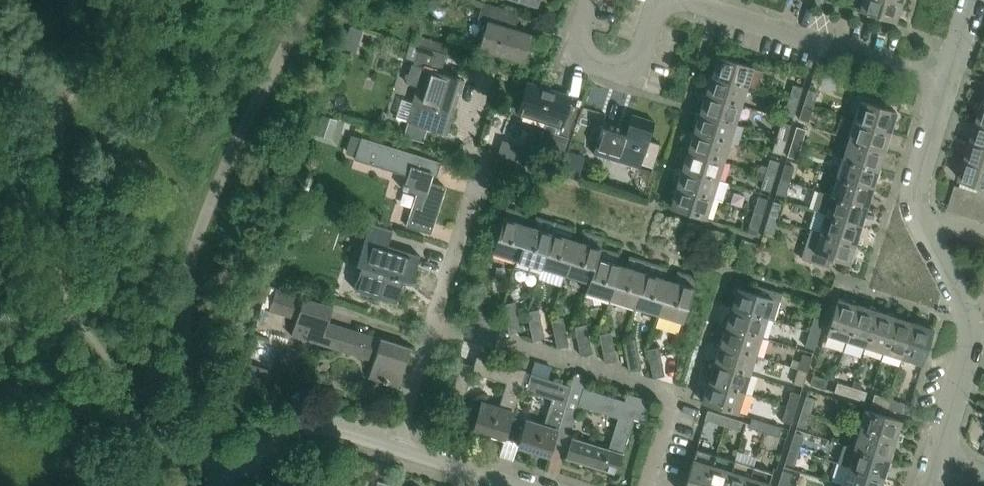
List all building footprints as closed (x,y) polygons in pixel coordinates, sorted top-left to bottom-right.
[(902,1),(897,0),(862,0),(859,9),(896,21),(896,20),(898,20),(900,14),(898,14),(902,1)] [(514,29),(519,14),(483,2),(478,19),(487,22),(479,47),(523,61),(531,34),(514,29)] [(401,99),(396,117),(442,132),(447,134),(458,98),(464,80),(459,78),(441,73),(447,54),(413,43),(408,59),(415,61),(414,64),(413,64),(407,83),(418,86),(413,103),(401,99)] [(747,86),(753,67),(717,56),(717,57),(715,56),(713,62),(715,63),(711,75),(747,86)] [(741,105),(747,86),(711,75),(709,75),(707,81),(709,81),(705,94),(741,105)] [(563,154),(575,113),(562,109),(566,95),(531,84),(522,114),(546,121),(542,133),(548,134),(544,148),(563,154)] [(798,102),(802,87),(793,85),(789,99),(798,102)] [(813,107),(817,92),(808,89),(804,104),(813,107)] [(735,124),(741,105),(705,94),(703,94),(701,99),(703,100),(699,112),(735,124)] [(793,117),(798,102),(789,99),(784,114),(793,117)] [(892,125),(896,112),(860,101),(854,120),(890,131),(891,131),(893,131),(894,125),(892,125)] [(808,122),(813,107),(804,104),(799,119),(808,122)] [(730,142),(735,124),(699,112),(699,113),(697,112),(695,118),(697,119),(693,131),(730,142)] [(653,167),(660,144),(648,140),(654,121),(632,114),(626,133),(602,126),(595,148),(619,156),(617,161),(640,168),(641,163),(653,167)] [(887,143),(890,131),(854,120),(848,138),(885,150),(885,149),(887,150),(888,144),(887,143)] [(786,139),(791,125),(782,122),(777,136),(786,139)] [(977,122),(975,122),(973,127),(975,128),(971,140),(983,144),(983,124),(977,122)] [(801,144),(806,129),(797,127),(792,141),(801,144)] [(724,161),(730,142),(693,131),(691,131),(690,137),(692,137),(688,150),(724,161)] [(431,233),(445,187),(430,182),(432,174),(436,175),(437,174),(435,174),(437,168),(438,168),(440,162),(354,135),(348,152),(356,155),(355,159),(407,175),(402,189),(417,193),(406,226),(431,233)] [(782,154),(786,139),(777,136),(772,151),(782,154)] [(881,162),(885,150),(848,138),(843,157),(879,168),(881,169),(883,163),(881,162)] [(971,140),(971,141),(969,140),(967,146),(969,147),(965,159),(983,165),(983,144),(971,140)] [(797,159),(801,144),(792,141),(787,156),(797,159)] [(718,180),(724,161),(688,150),(686,149),(684,155),(686,156),(682,168),(718,180)] [(875,181),(879,168),(843,157),(837,176),(873,187),(875,187),(877,181),(875,181)] [(775,177),(779,162),(770,159),(765,174),(775,177)] [(965,159),(963,159),(962,165),(963,165),(959,178),(982,185),(980,193),(983,194),(983,165),(965,159)] [(790,181),(794,167),(785,164),(780,179),(790,181)] [(682,169),(680,168),(678,174),(680,175),(676,187),(712,198),(722,201),(728,183),(718,180),(682,168),(682,169)] [(770,191),(775,177),(765,174),(761,189),(770,191)] [(869,199),(873,187),(837,176),(831,194),(867,206),(867,205),(869,206),(871,200),(869,199)] [(785,196),(790,181),(780,179),(776,193),(785,196)] [(959,213),(967,189),(956,185),(948,209),(959,213)] [(706,218),(712,198),(676,187),(674,187),(672,193),(674,193),(670,206),(706,218)] [(971,217),(978,192),(967,189),(959,213),(971,217)] [(983,213),(983,194),(980,193),(978,192),(971,217),(982,220),(983,213)] [(867,206),(831,194),(825,193),(820,211),(825,213),(861,224),(862,224),(863,225),(865,219),(863,218),(867,206)] [(763,214),(768,199),(758,196),(754,211),(763,214)] [(778,219),(783,204),(773,201),(769,216),(778,219)] [(514,268),(528,224),(523,222),(526,213),(506,207),(492,253),(516,260),(514,268)] [(758,229),(763,214),(754,211),(749,226),(758,229)] [(858,237),(861,224),(825,213),(819,232),(856,243),(856,242),(858,243),(860,237),(858,237)] [(538,276),(555,222),(536,216),(533,226),(528,224),(514,268),(538,276)] [(773,234),(778,219),(769,216),(764,231),(773,234)] [(565,275),(576,239),(571,237),(574,228),(555,222),(538,276),(539,276),(541,268),(565,275)] [(412,282),(420,255),(388,245),(393,230),(369,223),(356,265),(384,273),(377,296),(396,302),(403,279),(412,282)] [(856,243),(819,232),(810,229),(801,258),(828,267),(831,257),(849,262),(850,261),(852,262),(854,256),(852,255),(856,243)] [(589,283),(601,246),(604,237),(584,231),(581,241),(576,239),(565,275),(589,282),(589,283)] [(610,300),(621,264),(616,262),(619,252),(601,246),(589,283),(589,282),(586,292),(610,300)] [(634,307),(648,261),(629,255),(626,265),(621,264),(610,300),(634,307)] [(658,315),(669,279),(664,277),(667,267),(648,261),(634,307),(658,315)] [(683,322),(697,276),(677,270),(674,280),(669,279),(658,315),(683,322)] [(334,349),(341,326),(328,322),(333,305),(268,285),(261,308),(296,319),(291,335),(334,349)] [(773,320),(782,293),(756,285),(753,293),(737,288),(737,289),(735,288),(733,294),(735,294),(731,307),(767,318),(773,320)] [(492,302),(490,294),(479,296),(478,297),(480,305),(492,302)] [(846,340),(857,304),(858,302),(852,300),(851,302),(838,298),(827,334),(846,340)] [(517,310),(515,302),(503,304),(505,312),(517,310)] [(865,346),(876,310),(876,308),(870,306),(870,308),(857,304),(846,340),(865,346)] [(761,337),(767,318),(731,307),(729,307),(727,313),(729,313),(725,325),(761,337)] [(541,318),(539,309),(527,312),(529,320),(541,318)] [(883,352),(895,316),(894,315),(895,314),(889,312),(888,314),(876,310),(865,346),(883,352)] [(819,334),(823,319),(814,316),(810,331),(819,334)] [(902,358),(913,321),(913,319),(907,318),(907,319),(895,316),(883,352),(902,358)] [(565,325),(563,317),(551,319),(553,328),(565,325)] [(921,364),(933,328),(931,327),(932,325),(926,323),(926,325),(913,321),(902,358),(921,364)] [(589,333),(587,324),(575,326),(577,335),(589,333)] [(756,355),(761,337),(725,325),(725,326),(723,325),(721,331),(723,332),(719,344),(756,355)] [(399,386),(411,347),(341,326),(334,349),(374,361),(368,377),(399,386)] [(613,340),(611,331),(599,334),(601,342),(613,340)] [(814,349),(819,334),(810,331),(805,346),(814,349)] [(637,348),(635,339),(624,341),(625,350),(637,348)] [(750,374),(756,355),(719,344),(717,344),(716,350),(717,350),(714,363),(750,374)] [(661,355),(659,347),(647,349),(649,357),(661,355)] [(807,371),(812,357),(803,354),(798,369),(807,371)] [(504,440),(505,439),(512,416),(526,370),(477,355),(474,366),(462,362),(454,389),(466,392),(472,372),(507,383),(499,408),(480,402),(473,427),(492,433),(493,431),(505,434),(503,440),(504,440)] [(744,393),(750,374),(714,363),(713,363),(712,362),(710,368),(712,369),(708,381),(744,393)] [(803,386),(807,371),(798,369),(793,383),(803,386)] [(554,442),(571,386),(531,373),(526,391),(552,399),(543,426),(512,416),(505,439),(518,443),(517,445),(537,451),(537,449),(550,453),(549,454),(550,455),(554,442)] [(569,446),(566,458),(603,469),(604,468),(617,472),(634,418),(645,422),(652,401),(627,393),(625,401),(585,388),(588,379),(575,374),(571,386),(554,442),(569,446)] [(825,389),(828,379),(813,375),(810,384),(825,389)] [(738,412),(744,393),(708,381),(708,382),(706,381),(704,387),(706,388),(702,401),(738,412)] [(849,396),(852,387),(837,382),(834,392),(849,396)] [(864,401),(867,392),(852,387),(849,396),(864,401)] [(796,409),(800,394),(791,391),(786,406),(796,409)] [(886,408),(889,399),(875,394),(872,403),(886,408)] [(811,413),(815,399),(806,396),(801,410),(811,413)] [(901,412),(904,403),(889,399),(886,408),(901,412)] [(791,423),(796,409),(786,406),(782,420),(791,423)] [(897,433),(901,420),(865,409),(859,429),(895,440),(896,439),(897,440),(899,434),(897,433)] [(725,426),(728,416),(708,410),(705,419),(725,426)] [(806,428),(811,413),(801,410),(797,425),(806,428)] [(740,430),(743,421),(728,416),(725,426),(740,430)] [(764,432),(766,422),(749,417),(746,424),(750,425),(749,427),(764,432)] [(779,436),(782,427),(766,422),(764,432),(779,436)] [(892,452),(895,440),(859,429),(853,448),(889,459),(890,458),(892,459),(893,453),(892,452)] [(799,451),(804,436),(794,433),(790,448),(799,451)] [(716,455),(697,448),(685,485),(706,485),(716,455)] [(794,465),(799,451),(790,448),(785,463),(794,465)] [(886,471),(889,459),(853,448),(847,466),(884,478),(884,477),(886,477),(888,471),(886,471)] [(735,460),(716,455),(706,485),(727,485),(735,460)] [(753,466),(735,460),(727,485),(747,485),(753,466)] [(773,472),(753,466),(747,485),(768,485),(773,472)] [(884,478),(847,466),(842,485),(844,485),(881,485),(884,478)] [(792,473),(783,470),(778,485),(782,485),(788,485),(792,473)]
